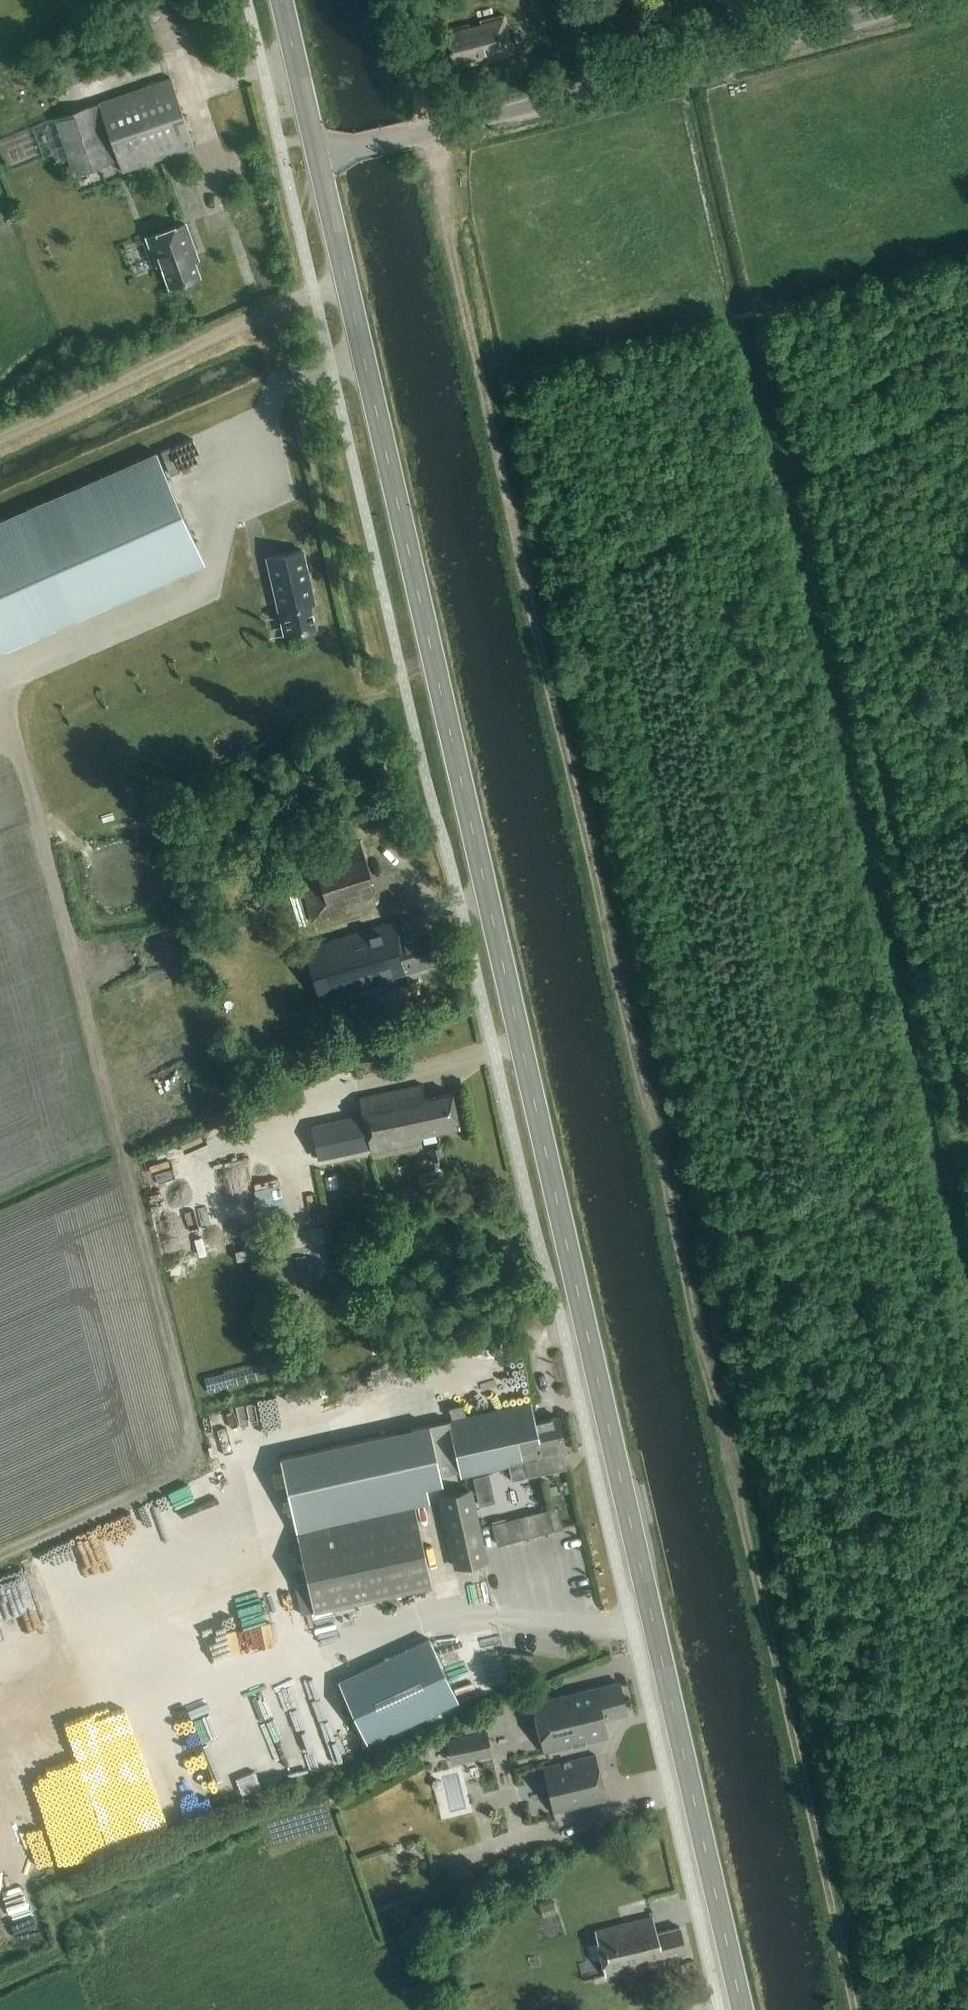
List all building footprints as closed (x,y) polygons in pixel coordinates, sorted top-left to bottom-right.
[(468,24),(450,28),(450,37),(447,38),(453,61),(454,60),(458,68),(471,65),(470,61),(487,57),(489,60),(514,53),(504,15),(479,21),(480,24),(469,28),(468,24)] [(75,56),(53,62),(60,84),(82,77),(75,56)] [(477,83),(487,81),(485,71),(475,73),(477,83)] [(123,172),(194,148),(170,78),(99,102),(123,172)] [(74,176),(112,163),(92,105),(54,118),(74,176)] [(162,264),(170,288),(200,278),(195,262),(199,261),(187,225),(149,238),(158,266),(162,264)] [(201,563),(154,452),(0,517),(0,649),(201,563)] [(302,550),(267,558),(285,635),(315,628),(309,605),(314,604),(302,550)] [(311,922),(377,902),(359,840),(292,860),(311,922)] [(392,979),(391,977),(433,966),(424,932),(401,939),(396,922),(325,942),(340,994),(392,979)] [(378,1008),(417,996),(413,984),(375,995),(378,1008)] [(420,1136),(458,1128),(451,1093),(423,1099),(421,1086),(360,1098),(364,1115),(372,1153),(421,1142),(420,1136)] [(369,1141),(364,1115),(312,1126),(319,1162),(347,1157),(345,1146),(369,1141)] [(432,1161),(444,1159),(441,1146),(429,1149),(432,1161)] [(564,1468),(561,1452),(564,1451),(557,1416),(535,1421),(532,1403),(449,1421),(459,1470),(461,1477),(509,1466),(512,1479),(564,1468)] [(459,1470),(449,1421),(429,1426),(429,1425),(280,1458),(314,1612),(429,1587),(411,1506),(428,1502),(425,1487),(442,1483),(440,1475),(459,1470)] [(473,1477),(479,1506),(495,1502),(489,1473),(473,1477)] [(440,1496),(456,1567),(485,1561),(468,1490),(440,1496)] [(563,1529),(557,1507),(492,1525),(498,1546),(563,1529)] [(338,1682),(367,1743),(455,1702),(426,1640),(338,1682)] [(626,1714),(618,1684),(532,1704),(544,1753),(607,1738),(603,1720),(626,1714)] [(452,1763),(492,1754),(487,1729),(446,1738),(452,1763)] [(308,1746),(312,1768),(326,1765),(323,1743),(308,1746)] [(554,1812),(605,1801),(594,1755),(542,1768),(554,1812)] [(657,1932),(651,1917),(596,1930),(605,1975),(663,1961),(662,1957),(685,1952),(679,1927),(657,1932)]
